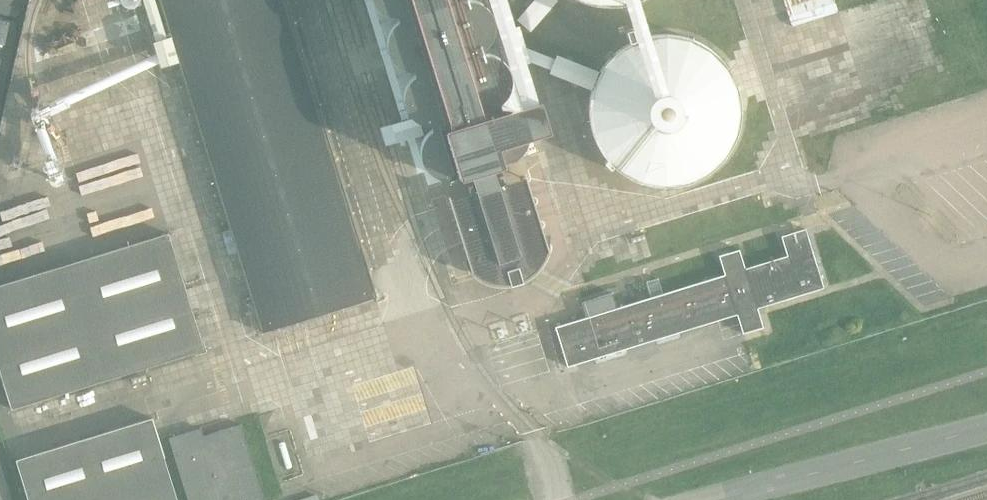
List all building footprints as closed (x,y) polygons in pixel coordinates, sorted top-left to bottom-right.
[(171,37),(179,62),(262,332),(378,297),(286,0),(160,0),(171,37)] [(374,2),(377,5),(380,7),(383,10),(387,11),(390,12),(394,13),(398,13),(399,20),(397,22),(394,25),(392,28),(391,31),(390,35),(390,38),(389,42),(390,45),(391,49),(392,52),(394,55),(396,58),(399,61),(401,63),(405,64),(408,66),(411,67),(415,67),(415,75),(413,77),(410,80),(408,83),(407,87),(406,90),(405,94),(405,98),(406,101),(407,105),(408,108),(410,111),(412,114),(415,117),(418,119),(422,121),(425,122),(429,123),(432,123),(433,130),(431,133),(428,136),(426,139),(425,143),(424,146),(424,150),(425,154),(426,157),(428,161),(431,164),(433,166),(437,168),(440,170),(444,170),(448,170),(452,170),(455,169),(459,167),(471,169),(478,192),(454,197),(452,193),(450,193),(475,276),(477,276),(476,273),(479,275),(483,277),(487,279),(491,280),(495,281),(499,282),(503,283),(507,283),(511,283),(512,286),(525,281),(524,279),(528,276),(532,274),(535,271),(538,268),(541,265),(543,261),(546,258),(547,254),(549,250),(550,253),(552,253),(527,172),(525,172),(526,178),(501,185),(496,164),(505,159),(516,155),(521,142),(525,138),(528,130),(549,118),(542,98),(537,100),(522,104),(511,108),(501,106),(500,101),(503,98),(510,89),(511,76),(510,70),(507,64),(500,58),(491,53),(485,53),(483,47),(486,45),(492,38),(494,32),(495,27),(495,21),(492,12),(485,4),(477,0),(373,0),(374,2)] [(557,0),(535,0),(518,20),(530,31),(557,0)] [(791,22),(838,12),(835,0),(786,0),(791,22)] [(629,41),(636,39),(632,27),(625,29),(629,41)] [(744,119),(745,109),(744,98),(742,88),(738,78),(733,69),(727,60),(720,53),(712,46),(703,41),(693,36),(683,34),(673,32),(662,32),(652,34),(642,37),(632,41),(623,46),(615,53),(608,60),(602,69),(601,71),(597,78),(593,88),(593,91),(591,99),(591,109),(591,120),(593,130),(597,140),(602,149),(608,158),(615,165),(623,172),(632,177),(642,181),(652,184),(662,186),(673,186),(683,184),(694,181),(703,177),(712,172),(720,165),(727,157),(734,149),(738,139),(742,130),(744,119)] [(557,54),(551,70),(550,74),(593,91),(593,88),(597,78),(601,71),(557,54)] [(758,308),(824,288),(806,229),(782,237),(788,256),(745,269),(740,250),(719,256),(725,275),(618,308),(613,293),(582,303),(586,318),(555,327),(568,367),(737,315),(743,334),(764,328),(758,308)] [(205,350),(169,233),(0,286),(0,370),(12,409),(205,350)] [(16,460),(28,499),(178,499),(152,418),(16,460)] [(189,499),(265,499),(241,425),(204,436),(202,428),(169,438),(189,499)]
